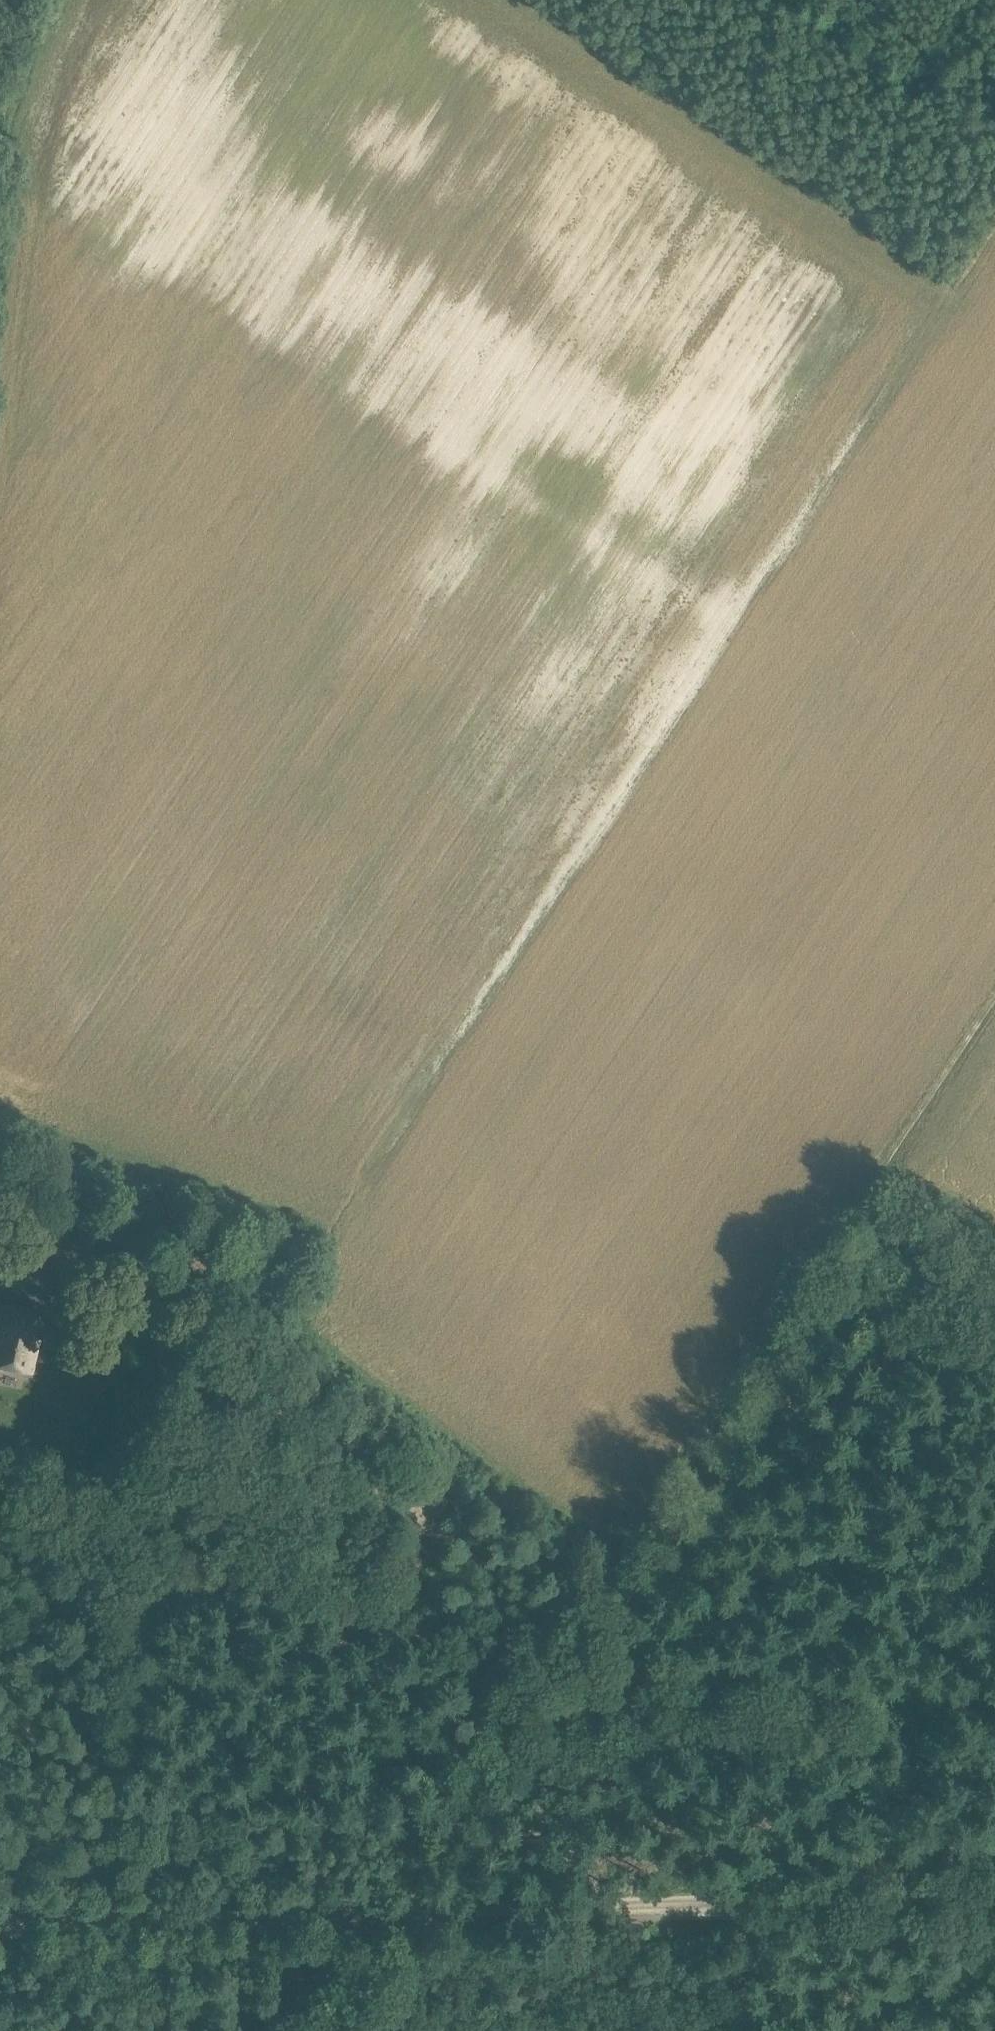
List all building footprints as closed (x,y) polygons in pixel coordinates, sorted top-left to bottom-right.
[(46,1312),(2,1303),(0,1313),(0,1367),(32,1374),(46,1312)]
